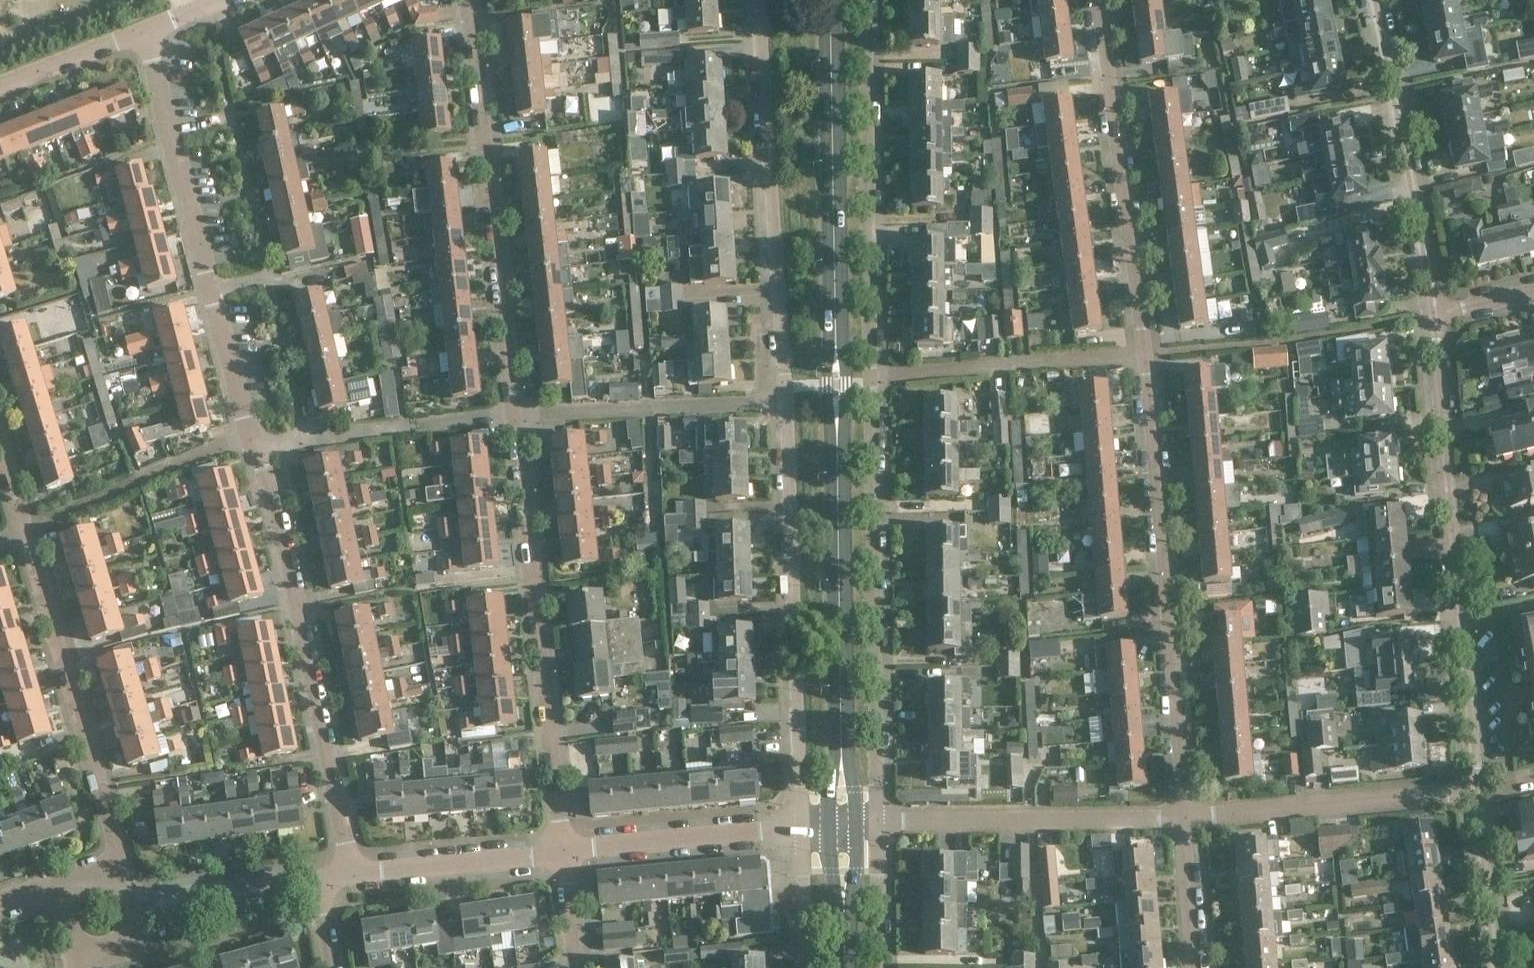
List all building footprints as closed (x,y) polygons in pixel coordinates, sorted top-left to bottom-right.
[(317,33),(338,24),(327,0),(318,0),(304,6),(317,33)] [(338,24),(342,33),(351,29),(347,20),(360,14),(353,0),(327,0),(338,24)] [(360,14),(381,5),(379,0),(353,0),(360,14)] [(415,0),(407,4),(412,15),(417,26),(436,24),(434,8),(419,10),(415,0)] [(676,10),(679,10),(716,7),(716,0),(675,0),(676,10)] [(908,6),(908,17),(910,17),(910,18),(939,18),(939,3),(948,3),(948,0),(910,0),(910,6),(908,6)] [(990,12),(989,0),(981,0),(980,0),(981,13),(990,12)] [(1066,13),(1065,0),(1038,0),(1040,16),(1066,13)] [(1160,0),(1133,0),(1135,17),(1161,14),(1160,0)] [(1326,0),(1278,0),(1283,26),(1330,16),(1330,17),(1333,16),(1330,5),(1327,5),(1326,0)] [(1422,15),(1457,8),(1455,0),(1422,0),(1423,3),(1420,3),(1422,15)] [(283,16),(295,43),(317,33),(304,6),(283,16)] [(674,10),(672,10),(673,21),(687,20),(688,34),(718,32),(716,7),(679,10),(676,10),(674,10)] [(1214,21),(1228,17),(1225,7),(1211,11),(1214,21)] [(1459,19),(1457,8),(1422,15),(1425,27),(1427,27),(1430,38),(1462,32),(1479,28),(1487,27),(1485,13),(1459,19)] [(394,9),(385,13),(390,25),(399,21),(394,9)] [(991,25),(990,12),(981,13),(982,26),(991,25)] [(1043,39),(1069,36),(1066,13),(1040,16),(1043,39)] [(1165,37),(1161,14),(1135,17),(1138,40),(1165,37)] [(283,16),(261,25),(274,53),(278,62),(286,58),(299,52),(295,43),(283,16)] [(1283,26),(1272,28),(1274,39),(1288,36),(1291,48),(1303,46),(1337,39),(1335,27),(1332,28),(1330,17),(1330,16),(1283,26)] [(947,28),(939,29),(939,18),(910,18),(910,45),(948,44),(947,28)] [(372,19),(364,23),(369,35),(378,31),(372,19)] [(537,44),(535,20),(508,23),(511,47),(537,44)] [(1009,23),(997,25),(1000,44),(1033,40),(1032,30),(1010,32),(1009,23)] [(252,62),(274,53),(261,25),(240,35),(252,62)] [(992,38),(991,25),(982,26),(983,38),(992,38)] [(1430,38),(1427,38),(1429,50),(1432,49),(1434,62),(1466,56),(1466,58),(1469,71),(1487,67),(1479,28),(1462,32),(1430,38)] [(351,29),(342,33),(347,45),(356,41),(351,29)] [(640,37),(641,48),(682,45),(681,34),(640,37)] [(389,46),(382,35),(368,43),(374,54),(389,46)] [(619,47),(618,35),(608,35),(609,48),(619,47)] [(1138,40),(1141,64),(1181,59),(1178,35),(1165,37),(1138,40)] [(1073,59),(1069,36),(1043,39),(1046,63),(1073,59)] [(992,38),(983,38),(984,51),(993,50),(992,38)] [(330,39),(321,42),(326,54),(335,50),(330,39)] [(415,54),(405,55),(406,67),(416,66),(442,63),(440,39),(413,42),(415,54)] [(1339,63),(1337,52),(1340,51),(1337,39),(1303,46),(1291,48),(1293,61),(1279,64),(1282,75),(1300,71),(1307,70),(1339,63)] [(1518,60),(1533,56),(1533,39),(1515,43),(1518,60)] [(537,44),(511,47),(514,70),(540,67),(550,66),(549,56),(539,57),(537,44)] [(959,60),(982,59),(981,46),(959,47),(959,60)] [(619,47),(609,48),(610,59),(610,60),(620,60),(619,47)] [(308,48),(299,52),(304,64),(313,60),(308,48)] [(682,50),(643,52),(643,66),(662,65),(662,63),(683,62),(683,55),(682,50)] [(995,77),(996,88),(1035,83),(1031,53),(1008,56),(1011,75),(995,77)] [(350,61),(355,71),(362,67),(358,57),(350,61)] [(287,58),(278,62),(283,74),(292,70),(287,58)] [(1242,58),(1230,60),(1232,71),(1244,69),(1242,58)] [(598,74),(611,73),(621,72),(620,60),(610,60),(610,59),(597,60),(598,74)] [(982,59),(959,60),(959,73),(982,72),(982,59)] [(674,87),(722,84),(720,60),(684,62),(685,73),(673,74),(674,87)] [(1342,62),(1339,63),(1307,70),(1300,71),(1303,85),(1293,87),(1295,99),(1312,95),(1312,96),(1327,93),(1327,91),(1344,87),(1341,74),(1344,74),(1342,62)] [(442,63),(416,66),(419,89),(445,86),(442,63)] [(241,64),(230,72),(238,85),(250,78),(241,64)] [(540,67),(514,70),(516,93),(543,90),(553,89),(567,87),(566,74),(560,75),(559,65),(550,66),(540,67)] [(256,72),(261,83),(270,79),(265,68),(256,72)] [(1523,68),(1502,73),(1504,82),(1524,78),(1523,68)] [(611,73),(612,87),(622,86),(621,72),(611,73)] [(911,102),(911,103),(940,103),(940,76),(911,77),(911,91),(909,91),(909,102),(911,102)] [(1173,93),(1186,91),(1184,78),(1172,80),(1173,93)] [(1523,79),(1503,84),(1506,94),(1526,89),(1523,79)] [(1444,110),(1441,110),(1443,122),(1478,115),(1475,101),(1493,98),(1490,86),(1473,90),(1471,80),(1453,83),(1455,95),(1442,98),(1444,110)] [(271,82),(257,89),(260,96),(276,92),(271,82)] [(350,83),(348,83),(350,95),(361,94),(359,82),(350,83)] [(343,84),(336,85),(339,100),(346,99),(343,84)] [(722,84),(674,87),(669,87),(669,96),(686,95),(687,111),(723,108),(722,84)] [(448,109),(445,86),(419,89),(409,90),(410,101),(420,100),(421,111),(448,109)] [(99,98),(103,107),(108,120),(135,110),(127,87),(99,98)] [(543,90),(516,93),(519,117),(545,114),(544,100),(554,99),(553,89),(543,90)] [(1008,93),(995,95),(996,106),(1010,105),(1010,106),(1033,103),(1031,89),(1008,92),(1008,93)] [(1191,102),(1189,91),(1149,96),(1153,120),(1179,116),(1177,104),(1191,102)] [(98,94),(72,104),(82,130),(85,138),(93,135),(94,134),(91,127),(108,120),(103,107),(99,98),(98,94)] [(350,95),(352,108),(363,106),(361,94),(350,95)] [(1046,125),(1073,121),(1070,98),(1043,101),(1046,125)] [(1286,99),(1249,107),(1251,120),(1289,113),(1286,99)] [(963,102),(952,103),(952,113),(963,113),(963,102)] [(911,128),(912,129),(940,129),(940,103),(911,103),(911,117),(909,117),(909,128),(911,128)] [(72,104),(46,114),(56,140),(72,134),(75,142),(76,141),(85,138),(82,130),(72,104)] [(304,104),(258,114),(264,141),(289,136),(285,118),(293,116),(293,115),(305,113),(304,104)] [(352,108),(354,120),(365,119),(363,106),(352,108)] [(693,119),(694,134),(725,132),(723,108),(687,111),(670,112),(671,120),(693,119)] [(450,133),(448,109),(421,111),(424,136),(450,133)] [(1004,111),(1005,121),(1035,120),(1035,110),(1004,111)] [(652,122),(666,121),(665,111),(651,112),(652,122)] [(46,114),(20,124),(30,150),(33,158),(42,154),(43,154),(40,146),(56,140),(46,114)] [(1359,146),(1356,134),(1353,135),(1351,122),(1319,129),(1317,114),(1289,120),(1291,133),(1302,131),(1304,142),(1314,140),(1316,154),(1324,153),(1359,146)] [(1478,115),(1443,122),(1446,134),(1449,134),(1451,145),(1483,139),(1490,137),(1508,134),(1506,120),(1488,124),(1490,132),(1482,134),(1478,115)] [(1179,116),(1153,120),(1156,143),(1182,139),(1189,138),(1188,129),(1181,130),(1179,116)] [(1222,131),(1232,129),(1229,117),(1220,118),(1222,131)] [(356,133),(367,131),(365,119),(354,120),(356,133)] [(638,120),(625,121),(626,138),(639,137),(638,120)] [(1076,145),(1073,121),(1046,125),(1050,148),(1076,145)] [(0,132),(0,150),(4,160),(19,154),(22,162),(24,161),(33,158),(30,150),(20,124),(0,132)] [(912,143),(910,143),(910,154),(912,154),(912,155),(941,155),(951,155),(951,137),(963,137),(963,128),(940,129),(912,129),(912,143)] [(1222,131),(1225,143),(1234,141),(1232,129),(1222,131)] [(144,143),(141,131),(132,133),(135,146),(144,143)] [(674,162),(665,162),(666,175),(687,174),(686,162),(697,162),(697,159),(727,157),(725,132),(694,134),(690,134),(691,148),(674,149),(674,162)] [(264,141),(261,142),(266,165),(294,159),(303,157),(301,148),(298,134),(289,136),(264,141)] [(569,142),(568,134),(556,136),(557,144),(569,142)] [(93,135),(85,138),(88,147),(97,143),(93,135)] [(1490,137),(1483,139),(1451,145),(1448,145),(1450,157),(1453,156),(1456,169),(1487,163),(1488,165),(1505,161),(1503,150),(1493,151),(1490,137)] [(88,147),(85,138),(76,141),(79,150),(88,147)] [(991,140),(992,153),(1001,152),(1000,139),(991,140)] [(1182,139),(1156,143),(1159,166),(1185,163),(1182,139)] [(1225,143),(1227,155),(1237,153),(1234,141),(1225,143)] [(88,147),(91,155),(100,152),(97,143),(88,147)] [(314,145),(301,148),(303,157),(316,154),(314,145)] [(1079,168),(1076,145),(1050,148),(1053,171),(1079,168)] [(1317,166),(1301,170),(1303,181),(1311,179),(1360,169),(1358,158),(1361,158),(1359,146),(1324,153),(1316,154),(1315,154),(1317,166)] [(83,159),(91,155),(88,147),(79,150),(83,159)] [(1533,162),(1533,156),(1532,148),(1511,152),(1514,166),(1533,162)] [(561,174),(558,151),(519,155),(522,179),(548,176),(561,174)] [(993,165),(1002,164),(1001,152),(992,153),(993,165)] [(1227,155),(1230,167),(1239,165),(1237,153),(1227,155)] [(42,154),(33,158),(36,166),(45,163),(42,154)] [(305,166),(318,163),(316,154),(303,157),(305,166)] [(370,154),(358,156),(361,167),(372,165),(370,154)] [(963,154),(951,155),(951,164),(963,164),(963,154)] [(912,169),(910,169),(910,180),(912,180),(912,181),(941,181),(941,167),(951,167),(951,164),(951,155),(941,155),(912,155),(912,169)] [(294,159),(266,165),(271,188),(299,182),(308,180),(305,166),(303,157),(294,159)] [(36,166),(33,158),(24,161),(27,170),(36,166)] [(36,166),(40,175),(48,172),(45,163),(36,166)] [(427,166),(430,189),(456,186),(454,163),(427,166)] [(1185,163),(1159,166),(1162,189),(1188,186),(1185,163)] [(993,177),(1003,177),(1002,164),(993,165),(993,177)] [(103,175),(95,177),(97,186),(109,182),(110,185),(106,186),(110,203),(124,199),(124,198),(148,192),(141,165),(103,175)] [(1239,165),(1230,167),(1233,180),(1242,178),(1239,165)] [(31,179),(40,175),(36,166),(27,170),(31,179)] [(1082,191),(1079,168),(1053,171),(1056,194),(1082,191)] [(1360,170),(1360,169),(1328,176),(1311,179),(1315,202),(1295,206),(1299,225),(1337,216),(1334,200),(1365,194),(1362,181),(1365,181),(1363,169),(1360,170)] [(631,187),(630,174),(620,175),(621,188),(631,187)] [(666,175),(667,184),(687,183),(687,174),(666,175)] [(548,176),(522,179),(524,202),(551,199),(550,195),(560,194),(559,178),(549,179),(548,176)] [(994,189),(1004,189),(1003,177),(993,177),(994,189)] [(71,178),(52,185),(56,194),(74,188),(71,178)] [(1254,191),(1252,178),(1244,179),(1246,192),(1254,191)] [(941,181),(912,181),(913,208),(941,207),(941,193),(945,193),(949,190),(949,181),(941,181)] [(299,182),(271,188),(276,211),(304,205),(299,182)] [(992,223),(992,182),(973,182),(973,210),(971,210),(971,223),(992,223)] [(1470,183),(1454,187),(1457,199),(1473,195),(1470,183)] [(1188,186),(1162,189),(1165,212),(1191,209),(1201,208),(1198,184),(1188,186)] [(700,212),(730,209),(728,185),(698,187),(700,212)] [(432,213),(459,210),(456,186),(430,189),(432,213)] [(631,187),(621,188),(622,200),(632,199),(631,187)] [(1504,190),(1507,203),(1519,201),(1515,187),(1504,190)] [(1005,201),(1004,189),(994,189),(995,202),(1005,201)] [(1243,190),(1234,192),(1236,203),(1245,202),(1243,190)] [(73,191),(54,197),(58,208),(76,201),(73,191)] [(128,213),(121,215),(123,224),(130,222),(158,215),(152,191),(148,192),(124,198),(124,199),(128,213)] [(313,203),(326,200),(324,191),(311,194),(313,203)] [(1085,214),(1082,191),(1056,194),(1059,217),(1085,214)] [(377,193),(367,195),(369,208),(379,206),(377,193)] [(20,199),(1,206),(4,215),(23,209),(20,199)] [(553,222),(551,199),(524,202),(527,225),(553,222)] [(632,199),(622,200),(623,213),(633,212),(632,199)] [(326,200),(313,203),(315,212),(328,209),(326,200)] [(1524,223),(1519,201),(1507,203),(1520,257),(1533,253),(1533,221),(1524,223)] [(1250,224),(1247,202),(1232,204),(1234,220),(1241,219),(1242,225),(1250,224)] [(1505,228),(1489,232),(1496,262),(1520,257),(1507,203),(1495,206),(1499,223),(1504,222),(1505,228)] [(304,205),(276,211),(281,234),(309,228),(304,205)] [(45,206),(25,214),(30,228),(50,221),(45,206)] [(369,208),(371,220),(381,219),(379,206),(369,208)] [(700,212),(690,212),(690,221),(691,236),(693,236),(701,236),(701,235),(732,233),(730,209),(700,212)] [(1168,235),(1194,232),(1191,209),(1165,212),(1168,235)] [(432,213),(435,236),(461,233),(459,210),(432,213)] [(633,212),(623,213),(624,225),(634,224),(633,212)] [(690,212),(677,213),(678,221),(690,221),(690,212)] [(76,214),(65,217),(67,225),(78,221),(76,214)] [(373,251),(366,214),(349,217),(356,254),(373,251)] [(1088,237),(1085,214),(1059,217),(1062,241),(1088,237)] [(107,219),(110,228),(123,224),(121,215),(107,219)] [(130,222),(136,244),(164,237),(158,215),(130,222)] [(371,220),(373,232),(383,231),(381,219),(371,220)] [(1472,268),(1496,262),(1489,232),(1484,233),(1481,221),(1464,225),(1467,237),(1465,238),(1472,268)] [(553,222),(527,225),(530,248),(556,245),(567,244),(567,243),(566,234),(555,235),(553,222)] [(60,231),(58,223),(49,226),(51,234),(60,231)] [(954,266),(954,265),(953,239),(956,236),(992,236),(992,223),(971,223),(948,223),(949,239),(913,240),(913,255),(911,255),(911,265),(913,265),(913,266),(942,266),(952,266),(954,266)] [(125,233),(123,224),(110,228),(112,237),(125,233)] [(624,225),(625,238),(634,237),(635,237),(634,224),(624,225)] [(1242,226),(1244,238),(1254,236),(1252,224),(1242,226)] [(328,258),(321,225),(309,228),(281,234),(286,257),(308,252),(310,262),(328,258)] [(2,249),(12,246),(6,226),(0,228),(0,249),(2,249)] [(106,228),(94,232),(96,241),(108,238),(106,228)] [(1379,252),(1378,252),(1378,250),(1379,247),(1378,240),(1376,239),(1374,228),(1341,233),(1341,235),(1320,239),(1321,250),(1346,245),(1348,258),(1379,252)] [(57,256),(67,254),(60,231),(51,234),(57,256)] [(373,232),(375,245),(385,243),(383,231),(373,232)] [(1288,245),(1284,231),(1255,239),(1256,248),(1258,260),(1260,270),(1276,265),(1272,250),(1288,245)] [(1168,235),(1171,259),(1197,255),(1194,232),(1168,235)] [(461,233),(435,236),(438,259),(464,256),(461,233)] [(733,257),(732,233),(701,235),(701,236),(702,248),(690,249),(690,260),(733,257)] [(679,237),(680,246),(693,246),(693,236),(679,237)] [(1254,236),(1244,238),(1246,250),(1256,248),(1255,239),(1254,236)] [(136,244),(142,266),(170,259),(164,237),(136,244)] [(634,237),(625,238),(627,261),(637,260),(634,237)] [(1091,260),(1088,237),(1062,241),(1065,264),(1091,260)] [(375,245),(377,257),(387,255),(385,243),(375,245)] [(556,245),(530,248),(532,271),(559,268),(569,267),(567,244),(556,245)] [(1248,262),(1258,260),(1256,248),(1246,250),(1248,262)] [(2,249),(0,249),(0,274),(9,271),(2,249)] [(1348,258),(1338,260),(1340,271),(1339,271),(1338,272),(1340,282),(1341,283),(1341,284),(1352,282),(1383,277),(1383,274),(1385,272),(1383,264),(1381,263),(1379,252),(1348,258)] [(999,254),(1000,266),(1010,265),(1009,253),(999,254)] [(57,256),(59,263),(69,261),(67,254),(57,256)] [(378,266),(389,264),(387,255),(377,257),(378,266)] [(1171,259),(1174,282),(1200,278),(1197,255),(1171,259)] [(464,256),(438,259),(440,283),(467,280),(464,256)] [(733,257),(690,260),(692,284),(705,283),(705,284),(735,282),(733,257)] [(170,259),(142,266),(148,290),(176,282),(170,259)] [(1324,262),(1325,273),(1339,271),(1340,271),(1338,260),(1338,259),(1324,262)] [(119,263),(121,272),(135,269),(132,260),(119,263)] [(1094,283),(1091,260),(1065,264),(1068,287),(1094,283)] [(1260,272),(1260,270),(1258,260),(1248,262),(1250,274),(1260,272)] [(365,263),(343,268),(346,279),(368,274),(365,263)] [(965,274),(965,265),(954,265),(954,266),(952,266),(952,274),(965,274)] [(981,266),(981,283),(995,282),(994,265),(981,266)] [(1010,265),(1000,266),(1001,278),(1011,277),(1010,265)] [(942,266),(913,266),(913,281),(911,281),(911,291),(914,291),(914,292),(942,292),(952,292),(952,291),(952,274),(952,266),(942,266)] [(535,295),(561,292),(559,268),(532,271),(535,295)] [(137,278),(135,269),(121,272),(124,281),(137,278)] [(1260,272),(1262,284),(1274,281),(1272,270),(1260,272)] [(0,274),(0,299),(16,294),(9,271),(0,274)] [(1282,293),(1294,290),(1290,271),(1279,274),(1282,293)] [(638,272),(628,273),(629,284),(639,283),(638,272)] [(1262,284),(1260,272),(1250,274),(1253,287),(1262,285),(1262,284)] [(106,277),(90,281),(94,292),(109,288),(106,277)] [(1011,277),(1001,278),(1002,290),(1012,289),(1011,277)] [(1200,278),(1174,282),(1177,305),(1203,301),(1202,287),(1211,286),(1210,277),(1200,278)] [(1352,294),(1354,294),(1356,306),(1354,306),(1356,319),(1378,315),(1376,303),(1387,302),(1386,298),(1388,296),(1387,289),(1384,287),(1382,277),(1383,277),(1352,282),(1328,286),(1330,297),(1343,295),(1343,293),(1347,292),(1346,288),(1350,287),(1352,294)] [(440,283),(430,284),(431,298),(432,298),(433,307),(443,306),(469,303),(467,280),(440,283)] [(639,283),(629,284),(630,297),(641,296),(640,283),(639,283)] [(1097,307),(1094,283),(1068,287),(1071,310),(1097,307)] [(662,287),(662,288),(663,300),(685,299),(685,286),(662,287)] [(1012,289),(1002,290),(1003,302),(1013,301),(1012,289)] [(295,297),(301,322),(326,316),(321,291),(295,297)] [(965,300),(965,291),(952,291),(952,292),(952,300),(965,300)] [(537,318),(564,315),(561,292),(535,295),(537,318)] [(912,317),(914,317),(914,318),(943,318),(942,292),(914,292),(914,306),(912,306),(912,317)] [(393,308),(391,296),(382,297),(384,309),(393,308)] [(642,309),(641,296),(630,297),(632,309),(642,309)] [(384,309),(382,297),(374,299),(376,311),(384,309)] [(663,300),(663,313),(686,312),(685,299),(663,300)] [(1014,314),(1013,301),(1003,302),(1004,315),(1014,314)] [(1180,329),(1207,325),(1203,301),(1177,305),(1180,329)] [(469,303),(443,306),(445,329),(472,326),(469,303)] [(1097,307),(1071,310),(1074,334),(1101,330),(1097,307)] [(158,330),(151,332),(153,340),(161,338),(189,331),(183,308),(155,315),(158,330)] [(393,308),(384,309),(386,322),(395,320),(393,308)] [(142,309),(125,314),(128,324),(145,319),(142,309)] [(384,309),(376,311),(378,323),(386,322),(384,309)] [(642,309),(632,309),(633,322),(643,321),(642,309)] [(695,337),(727,335),(725,310),(693,312),(695,337)] [(540,341),(566,338),(564,315),(537,318),(540,341)] [(1019,315),(1004,316),(1006,339),(1021,338),(1019,315)] [(305,343),(331,337),(326,316),(301,322),(305,343)] [(1044,328),(1043,316),(1027,316),(1028,328),(1044,328)] [(1326,317),(1306,320),(1308,332),(1328,329),(1326,317)] [(952,345),(952,329),(943,329),(943,318),(914,318),(914,345),(918,345),(918,349),(933,349),(933,345),(952,345)] [(1000,340),(998,318),(977,320),(979,341),(1000,340)] [(395,320),(386,322),(389,334),(397,333),(395,320)] [(127,326),(130,335),(147,331),(145,321),(127,326)] [(643,321),(633,322),(634,334),(644,333),(643,321)] [(389,334),(386,322),(378,323),(380,336),(389,334)] [(32,349),(25,325),(0,332),(0,335),(7,356),(32,349)] [(472,326),(445,329),(448,352),(474,349),(472,326)] [(151,331),(126,338),(128,347),(153,340),(151,332),(151,331)] [(161,338),(153,340),(156,349),(163,347),(166,361),(194,353),(189,331),(161,338)] [(909,332),(893,331),(892,358),(907,359),(909,332)] [(1521,397),(1533,394),(1530,382),(1529,382),(1528,377),(1522,378),(1521,374),(1527,372),(1526,368),(1533,366),(1533,343),(1531,332),(1529,333),(1526,331),(1518,332),(1516,336),(1506,338),(1521,397)] [(397,333),(389,334),(391,346),(399,345),(397,333)] [(635,347),(645,346),(644,333),(634,334),(635,347)] [(389,334),(380,336),(382,348),(391,346),(389,334)] [(82,337),(88,355),(96,353),(90,335),(82,337)] [(729,359),(727,335),(695,337),(696,360),(697,361),(729,359)] [(566,338),(540,341),(542,364),(569,361),(583,359),(585,359),(583,336),(566,338)] [(310,366),(336,360),(331,337),(305,343),(310,366)] [(663,352),(688,350),(687,337),(662,339),(663,352)] [(1484,343),(1482,344),(1489,377),(1502,374),(1505,388),(1508,400),(1521,397),(1506,338),(1496,341),(1493,338),(1486,340),(1484,343)] [(131,356),(156,349),(153,340),(128,347),(131,356)] [(1323,355),(1321,341),(1296,346),(1298,360),(1309,358),(1323,355)] [(393,359),(401,357),(399,345),(391,346),(393,359)] [(391,346),(382,348),(384,360),(393,359),(391,346)] [(1353,361),(1354,372),(1389,369),(1388,352),(1384,352),(1383,346),(1328,351),(1329,363),(1353,361)] [(1287,366),(1285,348),(1254,351),(1255,369),(1287,366)] [(39,370),(32,349),(7,356),(13,378),(39,370)] [(474,349),(448,352),(451,376),(477,373),(474,349)] [(103,375),(96,353),(88,355),(94,378),(103,375)] [(156,364),(155,353),(133,356),(134,367),(156,364)] [(170,374),(163,376),(165,385),(172,383),(200,376),(194,353),(166,361),(170,374)] [(1309,358),(1298,360),(1300,376),(1311,375),(1309,358)] [(569,361),(542,364),(545,388),(570,385),(572,400),(587,398),(583,359),(569,361)] [(711,384),(712,384),(730,383),(729,359),(697,361),(696,360),(688,361),(689,386),(698,385),(711,384)] [(316,389),(342,383),(336,360),(310,366),(316,389)] [(654,388),(666,387),(665,376),(673,376),(672,362),(664,363),(664,366),(652,367),(654,388)] [(39,370),(13,378),(20,400),(46,393),(56,389),(49,367),(39,370)] [(1227,392),(1225,368),(1185,372),(1187,396),(1214,393),(1227,392)] [(1331,384),(1332,396),(1387,392),(1387,386),(1391,386),(1389,369),(1354,372),(1355,382),(1331,384)] [(480,396),(477,373),(451,376),(453,399),(480,396)] [(101,401),(110,398),(103,375),(94,378),(101,401)] [(163,376),(149,380),(152,389),(165,385),(163,376)] [(172,383),(178,407),(203,401),(206,399),(200,376),(172,383)] [(640,376),(627,377),(627,389),(641,388),(640,376)] [(342,383),(316,389),(321,412),(347,406),(370,401),(365,378),(342,383)] [(1108,407),(1106,383),(1069,386),(1072,410),(1082,409),(1108,407)] [(712,394),(711,384),(698,385),(699,395),(712,394)] [(154,398),(167,394),(165,385),(152,389),(154,398)] [(412,418),(449,412),(445,387),(408,393),(412,418)] [(1307,388),(1295,389),(1295,394),(1296,400),(1308,399),(1307,388)] [(382,391),(384,415),(397,414),(395,391),(382,391)] [(1388,397),(1387,392),(1332,396),(1333,408),(1345,407),(1346,419),(1393,414),(1392,397),(1388,397)] [(46,393),(20,400),(27,423),(52,415),(63,412),(60,402),(49,405),(46,393)] [(1189,419),(1216,417),(1214,393),(1187,396),(1189,419)] [(1006,421),(1004,394),(991,395),(993,422),(1006,421)] [(1285,408),(1297,407),(1295,394),(1284,395),(1285,408)] [(93,395),(85,397),(87,404),(95,402),(93,395)] [(116,420),(110,398),(101,401),(108,423),(116,420)] [(925,424),(956,423),(955,399),(925,399),(925,424)] [(203,401),(178,407),(182,421),(173,423),(174,427),(162,430),(162,426),(139,432),(138,429),(126,434),(135,456),(147,451),(145,445),(186,434),(210,427),(203,401)] [(1492,443),(1490,446),(1491,453),(1495,455),(1496,458),(1533,449),(1533,434),(1533,431),(1533,403),(1514,408),(1517,421),(1489,428),(1492,443)] [(1108,407),(1082,409),(1084,432),(1110,430),(1108,407)] [(1285,408),(1286,420),(1298,420),(1297,407),(1285,408)] [(1278,412),(1256,414),(1257,425),(1279,423),(1278,412)] [(59,437),(52,415),(27,423),(34,445),(59,437)] [(1054,415),(1029,417),(1030,435),(1056,433),(1054,415)] [(1216,417),(1189,419),(1191,442),(1218,440),(1217,429),(1231,428),(1230,415),(1216,417)] [(708,417),(684,417),(684,430),(697,429),(698,452),(704,452),(746,451),(745,426),(709,427),(708,417)] [(1322,418),(1298,421),(1298,432),(1299,438),(1323,436),(1322,418)] [(133,419),(122,422),(124,427),(135,424),(133,419)] [(1298,432),(1298,421),(1298,420),(1286,420),(1287,433),(1298,432)] [(1012,422),(1012,435),(1020,435),(1020,421),(1012,422)] [(956,447),(956,433),(969,433),(969,431),(980,431),(980,423),(956,423),(925,424),(925,435),(924,437),(924,443),(926,445),(926,448),(956,447)] [(1468,443),(1480,442),(1479,425),(1467,425),(1468,443)] [(658,429),(659,450),(671,450),(670,429),(658,429)] [(1110,430),(1084,432),(1086,456),(1112,453),(1110,430)] [(1299,444),(1299,438),(1298,432),(1287,433),(1288,445),(1299,444)] [(607,443),(606,433),(593,435),(594,444),(607,443)] [(1013,447),(1021,447),(1020,435),(1012,435),(1013,447)] [(553,461),(585,457),(583,436),(551,439),(553,461)] [(66,460),(63,450),(59,437),(34,445),(40,467),(66,460)] [(1006,445),(1006,437),(992,438),(992,446),(1006,445)] [(642,448),(641,439),(630,440),(631,450),(642,448)] [(1349,466),(1393,462),(1393,457),(1397,456),(1395,439),(1360,442),(1361,453),(1348,454),(1349,466)] [(454,464),(487,461),(484,440),(452,443),(454,464)] [(1218,440),(1191,442),(1193,465),(1220,463),(1229,462),(1228,452),(1219,452),(1218,440)] [(429,446),(430,455),(443,454),(442,444),(429,446)] [(1299,444),(1288,445),(1289,458),(1300,457),(1299,444)] [(956,447),(926,448),(926,459),(924,461),(925,467),(926,469),(926,472),(956,471),(956,447)] [(981,458),(981,447),(968,447),(968,458),(981,458)] [(1014,459),(1022,459),(1021,447),(1013,447),(1014,459)] [(1040,447),(1027,448),(1028,460),(1040,459),(1040,447)] [(706,464),(706,476),(714,476),(746,475),(746,451),(704,452),(698,452),(681,453),(681,464),(706,464)] [(377,452),(370,465),(385,472),(391,459),(377,452)] [(362,463),(360,453),(348,456),(350,465),(362,463)] [(1112,453),(1086,456),(1088,479),(1114,477),(1112,453)] [(1349,466),(1348,454),(1337,455),(1337,456),(1326,457),(1327,468),(1349,466)] [(553,461),(555,482),(588,478),(585,457),(553,461)] [(310,485),(342,479),(338,458),(306,464),(310,485)] [(1014,472),(1022,471),(1022,459),(1014,459),(1014,472)] [(66,460),(40,467),(47,490),(73,482),(66,460)] [(454,464),(457,486),(489,482),(487,461),(454,464)] [(1353,478),(1355,496),(1383,493),(1383,486),(1399,485),(1398,467),(1394,468),(1393,462),(1349,466),(1350,478),(1353,478)] [(1500,487),(1505,508),(1529,503),(1530,504),(1533,503),(1533,462),(1531,463),(1533,475),(1505,481),(1506,486),(1500,487)] [(1196,489),(1222,486),(1220,463),(1193,465),(1196,489)] [(611,466),(598,467),(599,477),(613,475),(611,466)] [(1349,466),(1327,468),(1328,480),(1350,478),(1349,466)] [(957,496),(957,485),(970,484),(970,483),(981,482),(981,471),(956,471),(926,472),(926,496),(957,496)] [(1023,485),(1022,471),(1014,472),(1015,485),(1023,485)] [(235,493),(230,473),(188,484),(188,487),(189,487),(191,496),(193,505),(204,502),(235,493)] [(1041,473),(1028,478),(1033,490),(1046,484),(1041,473)] [(600,487),(614,485),(613,475),(599,477),(600,487)] [(746,475),(714,476),(715,500),(747,499),(746,475)] [(446,477),(433,479),(434,489),(447,487),(446,477)] [(1114,477),(1088,479),(1090,502),(1116,500),(1114,477)] [(555,482),(558,503),(590,499),(588,478),(555,482)] [(346,500),(342,479),(310,485),(315,507),(346,500)] [(457,486),(459,507),(491,503),(489,482),(457,486)] [(367,486),(354,488),(356,498),(369,495),(367,486)] [(1198,512),(1224,510),(1222,486),(1196,489),(1198,512)] [(189,487),(188,487),(177,490),(180,499),(191,496),(189,487)] [(435,498),(449,497),(447,487),(434,489),(435,498)] [(414,491),(404,493),(405,501),(416,500),(414,491)] [(204,502),(194,505),(197,516),(197,515),(200,525),(210,522),(241,514),(235,493),(204,502)] [(358,507),(371,505),(369,495),(356,498),(358,507)] [(1013,511),(1013,498),(990,498),(990,511),(1013,511)] [(558,503),(560,524),(592,520),(590,499),(558,503)] [(350,520),(346,500),(315,507),(319,527),(350,520)] [(1116,500),(1090,502),(1092,525),(1118,523),(1116,500)] [(708,515),(708,502),(677,503),(677,516),(686,516),(708,515)] [(460,518),(451,519),(452,529),(461,528),(494,524),(491,503),(459,507),(460,518)] [(1269,506),(1270,518),(1279,517),(1278,505),(1269,506)] [(616,508),(602,509),(604,519),(617,517),(616,508)] [(1366,512),(1355,513),(1358,540),(1368,539),(1404,535),(1402,509),(1366,512)] [(1200,535),(1226,533),(1224,510),(1198,512),(1200,535)] [(1321,531),(1349,525),(1346,510),(1281,526),(1286,547),(1324,543),(1321,531)] [(990,511),(990,525),(1013,524),(1013,511),(990,511)] [(210,522),(200,525),(202,534),(212,532),(215,543),(246,534),(241,514),(210,522)] [(200,525),(197,515),(185,519),(188,528),(200,525)] [(677,516),(666,516),(666,527),(686,526),(686,531),(709,531),(708,515),(686,516),(677,516)] [(1078,536),(1086,537),(1088,515),(1080,515),(1078,536)] [(1519,519),(1521,528),(1503,532),(1509,558),(1533,552),(1533,515),(1519,519)] [(604,519),(605,528),(618,527),(617,517),(604,519)] [(1279,517),(1270,518),(1271,530),(1281,530),(1279,517)] [(451,519),(438,520),(439,530),(452,529),(451,519)] [(355,541),(350,520),(319,527),(323,547),(355,541)] [(594,541),(593,530),(592,520),(560,524),(562,544),(594,541)] [(1118,523),(1092,525),(1094,549),(1120,546),(1118,523)] [(461,528),(464,549),(496,545),(494,524),(461,528)] [(967,537),(986,536),(986,524),(967,525),(967,537)] [(188,528),(181,530),(183,539),(190,538),(202,534),(200,525),(188,528)] [(375,527),(362,530),(364,539),(377,537),(375,527)] [(710,553),(717,553),(749,552),(748,527),(716,529),(716,539),(710,539),(710,553)] [(440,540),(454,538),(452,529),(439,530),(440,540)] [(965,550),(965,529),(927,529),(927,554),(958,553),(957,550),(965,550)] [(62,539),(68,559),(121,544),(118,535),(97,541),(93,530),(62,539)] [(1281,530),(1271,530),(1272,543),(1282,542),(1281,530)] [(1018,544),(1026,544),(1025,531),(1017,532),(1018,544)] [(1202,558),(1228,556),(1226,533),(1200,535),(1202,558)] [(218,553),(208,556),(211,565),(221,563),(252,554),(246,534),(215,543),(218,553)] [(1371,565),(1407,561),(1404,535),(1368,539),(1370,554),(1359,555),(1359,556),(1347,557),(1348,567),(1361,566),(1371,565)] [(366,549),(379,546),(377,537),(364,539),(366,549)] [(359,562),(355,541),(323,547),(327,568),(359,562)] [(594,541),(562,544),(565,566),(597,562),(594,541)] [(1283,554),(1282,542),(1272,543),(1273,555),(1283,554)] [(124,553),(121,544),(68,559),(74,580),(105,570),(102,559),(124,553)] [(1027,556),(1026,544),(1018,544),(1019,556),(1027,556)] [(496,545),(464,549),(466,570),(498,566),(496,545)] [(1120,546),(1094,549),(1096,572),(1122,570),(1120,546)] [(609,561),(623,560),(621,550),(608,552),(609,561)] [(750,576),(749,552),(717,553),(718,577),(750,576)] [(1509,558),(1514,583),(1532,579),(1533,588),(1533,552),(1509,558)] [(695,563),(710,562),(709,553),(694,554),(695,563)] [(927,554),(927,565),(926,567),(926,573),(927,576),(927,578),(958,577),(958,553),(927,554)] [(983,564),(983,553),(970,553),(970,564),(983,564)] [(257,575),(252,554),(221,563),(226,583),(257,575)] [(1228,556),(1202,558),(1204,582),(1230,580),(1229,569),(1239,568),(1238,555),(1228,556)] [(211,565),(208,556),(196,559),(199,569),(211,565)] [(1027,568),(1027,556),(1019,556),(1019,569),(1027,568)] [(455,561),(442,563),(443,572),(456,571),(455,561)] [(1371,565),(1371,573),(1373,591),(1409,587),(1407,561),(1371,565)] [(359,562),(327,568),(331,589),(363,583),(373,581),(371,572),(361,574),(359,562)] [(214,575),(211,565),(199,569),(201,578),(214,575)] [(1362,576),(1361,566),(1348,567),(1349,577),(1362,576)] [(1028,580),(1027,568),(1019,569),(1020,581),(1028,580)] [(384,569),(371,572),(373,581),(386,579),(384,569)] [(80,600),(111,590),(105,570),(74,580),(80,600)] [(1098,595),(1124,593),(1122,570),(1096,572),(1098,595)] [(1306,571),(1293,571),(1294,583),(1306,582),(1306,571)] [(9,592),(3,572),(0,573),(0,595),(9,592)] [(433,574),(415,576),(417,586),(434,585),(433,574)] [(117,579),(120,588),(133,584),(130,575),(117,579)] [(263,595),(257,575),(226,583),(229,595),(220,597),(222,607),(263,595)] [(750,576),(718,577),(719,602),(751,601),(750,576)] [(927,578),(928,589),(926,591),(926,597),(928,599),(928,602),(958,601),(958,577),(927,578)] [(983,588),(983,577),(971,577),(970,588),(983,588)] [(1028,580),(1020,581),(1020,594),(1029,593),(1028,580)] [(133,584),(120,588),(123,597),(135,593),(133,584)] [(1373,591),(1376,616),(1376,617),(1412,614),(1409,587),(1373,591)] [(86,620),(117,611),(111,590),(80,600),(86,620)] [(15,613),(9,592),(0,595),(0,618),(15,613)] [(1124,593),(1098,595),(1081,596),(1083,620),(1126,617),(1124,593)] [(604,624),(601,594),(568,598),(572,628),(576,627),(604,624)] [(1298,636),(1324,634),(1322,616),(1328,616),(1326,595),(1294,598),(1298,636)] [(222,607),(220,597),(207,601),(210,610),(222,607)] [(472,623),(504,619),(502,598),(469,602),(472,623)] [(958,601),(928,602),(928,613),(927,615),(927,621),(928,624),(928,626),(959,625),(967,625),(967,611),(968,611),(968,601),(958,601)] [(968,601),(968,611),(981,611),(981,601),(968,601)] [(460,603),(447,604),(448,614),(461,612),(460,603)] [(1216,618),(1211,618),(1213,642),(1240,640),(1253,638),(1250,603),(1215,606),(1216,618)] [(712,616),(711,604),(672,605),(673,617),(689,617),(712,616)] [(391,606),(378,609),(380,618),(393,616),(391,606)] [(1354,607),(1355,618),(1366,617),(1365,606),(1354,607)] [(201,623),(197,608),(178,613),(181,627),(201,623)] [(341,637),(373,631),(368,610),(337,616),(341,637)] [(120,622),(117,611),(86,620),(92,641),(120,633),(123,642),(148,635),(142,616),(120,622)] [(581,669),(609,666),(618,665),(620,677),(644,674),(638,620),(627,621),(626,612),(613,614),(614,623),(604,624),(576,627),(581,669)] [(21,633),(15,613),(0,618),(0,639),(21,633)] [(689,617),(690,630),(712,629),(712,616),(689,617)] [(181,626),(178,617),(164,620),(166,629),(181,626)] [(472,623),(474,644),(506,640),(504,619),(472,623)] [(1521,621),(1527,650),(1519,652),(1520,655),(1515,655),(1517,667),(1522,667),(1525,683),(1533,681),(1533,687),(1533,619),(1521,621)] [(239,633),(236,622),(215,627),(219,647),(231,644),(230,635),(239,633)] [(928,626),(928,650),(955,650),(955,657),(968,657),(968,637),(971,637),(971,625),(967,625),(959,625),(928,626)] [(244,653),(275,647),(271,626),(239,633),(244,653)] [(1041,628),(1028,629),(1029,637),(1042,636),(1041,628)] [(752,629),(720,630),(720,634),(712,634),(713,655),(753,653),(752,629)] [(1370,629),(1343,635),(1347,670),(1354,669),(1374,668),(1416,664),(1414,638),(1372,642),(1371,629),(1370,629)] [(377,652),(373,631),(341,637),(345,658),(377,652)] [(27,653),(21,633),(0,639),(0,661),(27,653)] [(180,634),(164,637),(164,642),(172,648),(182,646),(180,634)] [(464,636),(451,637),(452,647),(465,645),(464,636)] [(397,638),(384,641),(386,650),(399,648),(397,638)] [(474,644),(476,665),(509,661),(506,640),(474,644)] [(1240,640),(1213,642),(1215,665),(1242,663),(1240,640)] [(1059,641),(1029,643),(1031,661),(1060,659),(1059,641)] [(193,649),(198,663),(217,657),(212,643),(193,649)] [(105,684),(136,675),(130,655),(134,654),(131,644),(108,651),(111,660),(99,664),(105,684)] [(453,657),(466,655),(465,645),(452,647),(453,657)] [(1133,645),(1094,648),(1096,672),(1108,671),(1135,669),(1133,645)] [(399,648),(386,650),(389,660),(401,657),(401,656),(409,654),(408,646),(399,648)] [(244,653),(248,674),(279,667),(275,647),(244,653)] [(1070,650),(1070,662),(1089,661),(1088,649),(1070,650)] [(1282,651),(1284,663),(1293,662),(1292,650),(1282,651)] [(381,673),(377,652),(345,658),(349,679),(381,673)] [(1022,666),(1022,652),(999,653),(999,666),(1022,666)] [(0,661),(0,677),(2,683),(33,674),(27,653),(0,661)] [(186,653),(172,656),(176,671),(189,668),(186,653)] [(699,664),(721,663),(721,678),(753,677),(753,653),(713,655),(699,655),(699,664)] [(142,664),(145,673),(158,669),(155,660),(142,664)] [(476,665),(479,686),(511,682),(509,661),(476,665)] [(1285,675),(1294,675),(1293,662),(1284,663),(1285,675)] [(1242,663),(1215,665),(1217,688),(1244,686),(1242,663)] [(1374,668),(1354,669),(1357,695),(1358,708),(1390,705),(1389,692),(1419,690),(1416,664),(1374,668)] [(581,669),(576,669),(579,699),(612,696),(610,678),(620,677),(618,665),(609,666),(581,669)] [(999,666),(999,680),(1022,679),(1022,666),(999,666)] [(238,677),(237,667),(222,669),(224,679),(238,677)] [(248,674),(252,695),(284,689),(279,667),(248,674)] [(158,669),(145,673),(148,682),(161,678),(158,669)] [(1137,692),(1135,669),(1108,671),(1110,694),(1137,692)] [(670,684),(669,671),(661,672),(663,685),(670,684)] [(195,676),(200,703),(223,699),(217,672),(195,676)] [(385,693),(381,673),(349,679),(353,699),(385,693)] [(33,674),(2,683),(8,703),(39,694),(33,674)] [(105,684),(111,705),(142,695),(136,675),(105,684)] [(1286,688),(1296,687),(1294,675),(1285,675),(1286,688)] [(224,679),(226,689),(240,686),(238,677),(224,679)] [(1297,689),(1309,688),(1309,677),(1297,677),(1297,689)] [(469,678),(455,679),(456,689),(470,687),(469,678)] [(754,702),(753,678),(709,679),(710,711),(743,710),(743,702),(754,702)] [(392,682),(394,691),(407,688),(405,679),(392,682)] [(960,708),(959,695),(969,695),(969,679),(956,679),(956,683),(929,684),(929,708),(960,708)] [(481,707),(513,704),(511,682),(479,686),(481,707)] [(1026,696),(1034,696),(1034,683),(1025,683),(1026,696)] [(420,686),(407,688),(394,691),(397,701),(422,695),(420,686)] [(1217,688),(1219,712),(1246,709),(1244,686),(1217,688)] [(457,699),(471,697),(470,687),(456,689),(457,699)] [(1287,700),(1297,699),(1296,687),(1286,688),(1287,700)] [(252,695),(256,716),(288,709),(284,689),(252,695)] [(385,693),(353,699),(357,720),(389,714),(387,703),(397,701),(394,691),(385,693)] [(1139,715),(1137,692),(1110,694),(1113,718),(1139,715)] [(39,694),(8,703),(14,723),(45,714),(39,694)] [(142,695),(111,705),(117,724),(148,715),(157,713),(154,704),(145,706),(142,695)] [(1026,696),(1026,709),(1035,708),(1034,696),(1026,696)] [(1288,713),(1298,712),(1297,699),(1287,700),(1288,713)] [(154,704),(157,713),(170,709),(167,700),(154,704)] [(483,728),(516,725),(513,704),(481,707),(483,728)] [(247,718),(246,708),(231,711),(233,720),(247,718)] [(960,708),(929,708),(929,719),(928,722),(928,728),(929,730),(930,732),(970,732),(969,729),(983,729),(983,708),(969,708),(960,708)] [(1026,709),(1027,721),(1036,720),(1036,717),(1035,708),(1026,709)] [(170,709),(157,713),(160,722),(173,718),(170,709)] [(256,716),(260,737),(292,730),(288,709),(256,716)] [(1219,712),(1221,735),(1248,733),(1246,709),(1219,712)] [(618,720),(614,720),(615,733),(637,731),(650,729),(648,711),(617,714),(618,720)] [(1289,725),(1299,724),(1298,712),(1288,713),(1289,725)] [(51,735),(45,714),(14,723),(20,744),(51,735)] [(389,714),(357,720),(362,741),(393,735),(389,714)] [(117,724),(123,746),(154,736),(148,715),(117,724)] [(1141,739),(1139,715),(1113,718),(1101,719),(1103,742),(1115,741),(1141,739)] [(1380,745),(1423,741),(1421,715),(1371,720),(1372,731),(1378,731),(1380,745)] [(689,727),(689,716),(673,717),(673,728),(689,727)] [(233,720),(235,730),(249,727),(247,718),(233,720)] [(1018,719),(1007,720),(1007,729),(1018,728),(1018,719)] [(473,720),(460,722),(461,731),(474,730),(473,720)] [(1027,721),(1028,733),(1036,733),(1036,724),(1036,720),(1027,721)] [(414,722),(401,724),(403,734),(416,731),(414,722)] [(1300,737),(1299,724),(1289,725),(1291,738),(1300,737)] [(1307,727),(1309,752),(1336,749),(1334,724),(1307,727)] [(752,741),(751,727),(720,730),(721,744),(752,741)] [(260,737),(265,757),(296,751),(292,730),(260,737)] [(970,732),(930,732),(930,743),(928,745),(928,752),(930,754),(930,756),(960,756),(972,756),(972,741),(982,740),(982,732),(970,732)] [(1028,733),(1028,745),(1037,745),(1036,733),(1028,733)] [(1221,735),(1223,758),(1250,756),(1248,733),(1221,735)] [(123,746),(129,766),(160,757),(154,736),(123,746)] [(10,747),(7,737),(0,739),(0,750),(10,747)] [(626,753),(637,752),(636,738),(625,739),(626,753)] [(596,742),(597,756),(626,753),(625,739),(596,742)] [(1117,764),(1143,762),(1141,739),(1115,741),(1115,748),(1117,764)] [(166,745),(169,755),(183,751),(180,741),(166,745)] [(1423,741),(1380,745),(1381,760),(1374,760),(1375,772),(1426,767),(1423,741)] [(1008,745),(1008,756),(1025,756),(1025,745),(1008,745)] [(1029,760),(1038,759),(1037,745),(1028,745),(1029,760)] [(12,759),(7,748),(0,751),(0,765),(12,759)] [(241,762),(256,760),(254,750),(239,753),(241,762)] [(703,765),(714,764),(713,750),(701,751),(703,765)] [(1306,752),(1302,753),(1305,777),(1321,775),(1319,751),(1306,752)] [(510,766),(519,765),(518,752),(508,753),(510,766)] [(492,754),(482,755),(483,768),(493,767),(492,754)] [(657,770),(669,768),(667,755),(655,756),(657,770)] [(460,770),(447,771),(448,784),(451,814),(474,812),(471,782),(469,756),(459,757),(460,770)] [(960,756),(930,756),(930,781),(934,781),(936,782),(943,782),(945,781),(961,780),(960,756)] [(1225,782),(1252,780),(1250,756),(1223,758),(1225,782)] [(1298,775),(1296,756),(1284,757),(1286,777),(1298,775)] [(1010,759),(1011,780),(1024,780),(1023,759),(1010,759)] [(433,770),(432,760),(423,761),(425,786),(428,816),(451,814),(448,784),(447,769),(433,770)] [(410,762),(400,763),(401,775),(411,775),(410,762)] [(1119,788),(1145,786),(1143,762),(1117,764),(1119,788)] [(384,777),(383,765),(374,765),(375,778),(384,777)] [(758,801),(755,770),(715,774),(718,805),(758,801)] [(298,786),(297,774),(287,775),(289,788),(298,786)] [(687,777),(689,807),(718,805),(715,774),(687,777)] [(497,810),(523,807),(520,775),(494,777),(494,780),(497,810)] [(384,777),(375,778),(376,788),(379,821),(405,818),(402,788),(402,786),(388,787),(387,777),(384,777)] [(661,810),(689,807),(687,777),(658,780),(661,810)] [(62,791),(58,779),(49,782),(53,794),(62,791)] [(259,792),(257,779),(248,780),(249,793),(259,792)] [(471,782),(474,812),(497,810),(494,780),(471,782)] [(658,780),(629,783),(632,813),(661,810),(658,780)] [(236,795),(235,782),(225,783),(227,796),(236,795)] [(592,817),(632,813),(629,783),(589,786),(592,817)] [(213,798),(211,785),(202,786),(203,799),(213,798)] [(402,788),(405,818),(428,816),(425,786),(402,788)] [(190,801),(189,788),(179,789),(181,802),(190,801)] [(1076,788),(1054,789),(1054,804),(1076,804),(1076,788)] [(162,791),(153,793),(154,805),(164,804),(162,791)] [(16,807),(25,804),(21,792),(12,795),(16,807)] [(236,795),(227,796),(228,808),(232,838),(255,835),(251,805),(238,807),(236,795)] [(274,802),(278,832),(304,828),(300,796),(273,800),(274,802)] [(41,809),(41,811),(51,839),(76,831),(66,800),(41,809)] [(190,801),(181,802),(182,812),(182,814),(186,844),(209,841),(205,811),(192,813),(190,801)] [(255,835),(278,832),(274,802),(251,805),(255,835)] [(750,824),(764,823),(764,803),(727,804),(727,818),(750,817),(750,824)] [(209,841),(232,838),(228,808),(205,811),(209,841)] [(51,839),(41,811),(20,818),(29,847),(51,839)] [(1511,815),(1514,835),(1533,832),(1533,811),(1511,815)] [(186,844),(182,814),(182,812),(156,815),(160,848),(186,844)] [(20,818),(0,825),(0,833),(7,854),(29,847),(20,818)] [(1436,848),(1432,823),(1403,827),(1403,825),(1392,826),(1394,840),(1404,839),(1406,853),(1436,848)] [(1349,827),(1336,828),(1338,851),(1351,850),(1350,837),(1349,828),(1349,827)] [(1359,827),(1349,828),(1350,837),(1359,837),(1359,827)] [(1317,829),(1319,853),(1332,851),(1330,828),(1317,829)] [(1509,841),(1511,854),(1513,853),(1514,858),(1533,855),(1533,832),(1514,835),(1513,835),(1511,836),(1512,841),(1509,841)] [(1267,864),(1279,863),(1276,838),(1234,841),(1237,867),(1267,864)] [(1029,881),(1028,847),(1012,847),(1013,881),(1029,881)] [(1436,848),(1406,853),(1393,855),(1397,879),(1410,877),(1440,873),(1436,848)] [(1054,849),(1038,850),(1041,885),(1057,883),(1054,849)] [(1151,849),(1111,852),(1114,878),(1153,874),(1151,849)] [(924,882),(954,882),(954,883),(966,882),(977,882),(977,873),(964,873),(964,853),(942,853),(942,858),(938,858),(936,856),(930,856),(928,858),(924,858),(924,882)] [(1376,866),(1390,864),(1389,855),(1374,857),(1376,866)] [(1298,870),(1313,869),(1312,860),(1297,861),(1298,870)] [(724,864),(716,865),(723,938),(773,934),(768,877),(767,877),(766,865),(763,861),(762,861),(724,864)] [(1281,871),(1296,870),(1296,862),(1281,863),(1281,871)] [(1352,862),(1339,864),(1342,887),(1355,885),(1352,862)] [(1267,864),(1237,867),(1239,892),(1269,889),(1268,875),(1279,874),(1279,863),(1267,864)] [(716,865),(691,867),(693,897),(698,897),(707,896),(719,895),(716,865)] [(691,867),(666,870),(669,900),(693,897),(691,867)] [(666,870),(638,872),(639,887),(640,903),(669,900),(666,870)] [(599,891),(639,887),(638,872),(598,876),(599,891)] [(1443,898),(1440,873),(1410,877),(1413,902),(1443,898)] [(1086,880),(1087,892),(1115,889),(1116,903),(1156,899),(1153,874),(1114,878),(1086,880)] [(1366,884),(1368,895),(1388,892),(1386,881),(1366,884)] [(966,882),(954,883),(954,882),(924,882),(924,885),(923,887),(923,893),(924,895),(924,906),(966,906),(966,882)] [(1016,898),(1029,898),(1029,882),(1016,882),(1016,898)] [(1284,896),(1298,895),(1298,886),(1283,888),(1284,896)] [(639,887),(599,891),(600,906),(640,903),(639,887)] [(1269,889),(1239,892),(1241,916),(1271,914),(1270,898),(1276,898),(1275,888),(1269,889)] [(1417,927),(1447,922),(1443,898),(1413,902),(1417,927)] [(1158,924),(1156,899),(1116,903),(1118,928),(1158,924)] [(513,933),(537,929),(532,900),(508,903),(513,933)] [(508,903),(485,907),(489,936),(490,943),(490,944),(501,942),(500,935),(513,933),(508,903)] [(1383,916),(1397,913),(1396,905),(1382,907),(1383,916)] [(966,906),(924,906),(924,909),(923,911),(923,917),(925,919),(925,930),(966,930),(966,906)] [(489,936),(485,907),(461,910),(467,946),(490,943),(489,936)] [(700,924),(699,907),(687,908),(689,925),(700,924)] [(720,908),(711,908),(712,921),(722,921),(720,908)] [(1300,911),(1286,913),(1286,921),(1301,920),(1300,911)] [(410,918),(414,948),(438,944),(439,956),(453,954),(449,924),(435,926),(433,914),(410,918)] [(1271,914),(1241,916),(1243,941),(1273,939),(1271,914)] [(654,928),(653,915),(642,916),(643,929),(654,928)] [(1055,933),(1054,917),(1043,918),(1045,934),(1055,933)] [(391,951),(414,948),(410,918),(386,922),(391,951)] [(391,951),(386,922),(363,925),(367,955),(391,951)] [(1417,927),(1405,929),(1408,953),(1414,953),(1421,952),(1451,947),(1447,922),(1417,927)] [(1160,949),(1158,924),(1118,928),(1120,953),(1160,949)] [(1097,930),(1098,938),(1113,937),(1112,928),(1097,930)] [(1387,940),(1401,938),(1400,929),(1385,932),(1387,940)] [(966,930),(925,930),(925,955),(966,954),(966,930)] [(645,932),(634,933),(635,937),(636,946),(646,945),(645,932)] [(634,933),(603,936),(605,950),(636,947),(635,937),(634,933)] [(1289,938),(1290,946),(1305,945),(1304,936),(1289,938)] [(1243,941),(1245,966),(1275,964),(1273,939),(1243,941)] [(1330,940),(1332,958),(1341,957),(1339,939),(1330,940)] [(895,940),(895,961),(913,962),(914,940),(895,940)] [(1356,941),(1345,942),(1347,963),(1358,961),(1356,941)] [(273,967),(297,967),(290,942),(268,948),(273,967)] [(699,950),(691,951),(692,960),(700,959),(700,962),(723,960),(723,963),(733,962),(733,960),(742,959),(741,945),(726,947),(699,949),(699,950)] [(1451,947),(1421,952),(1414,953),(1403,954),(1405,964),(1422,961),(1423,967),(1454,967),(1451,947)] [(268,948),(244,955),(248,967),(273,967),(268,948)] [(1160,949),(1120,953),(1122,967),(1162,967),(1160,949)] [(666,965),(692,963),(691,950),(665,952),(666,965)] [(1386,967),(1405,964),(1403,954),(1384,957),(1386,967)] [(244,955),(221,961),(223,967),(248,967),(244,955)] [(1034,956),(1012,956),(1012,967),(1034,967),(1034,956)] [(733,960),(733,962),(733,967),(763,967),(763,959),(742,959),(733,960)]
